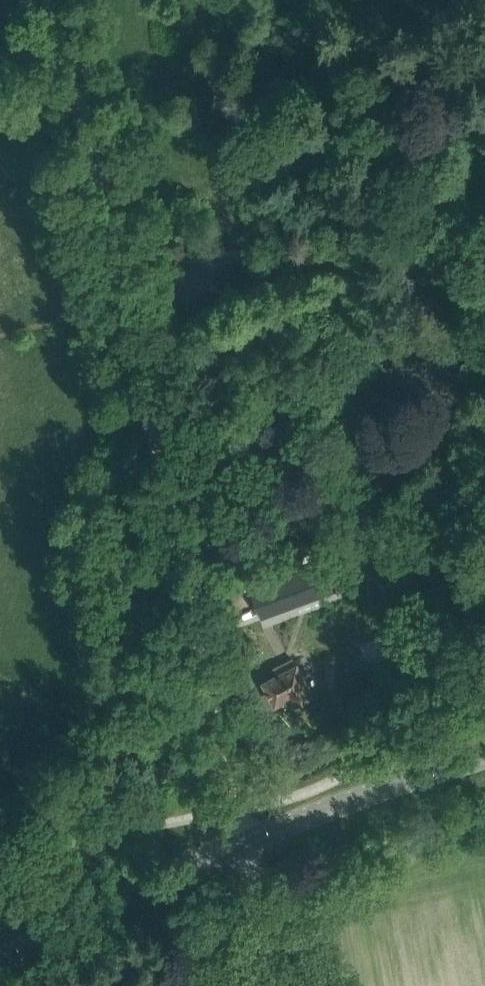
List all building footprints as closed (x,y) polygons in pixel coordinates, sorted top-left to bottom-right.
[(333,587),(324,564),(255,590),(264,613),(318,593),(333,587)] [(276,703),(288,697),(292,704),(313,694),(298,665),(297,665),(293,658),(275,667),(279,675),(265,682),(276,703)]
